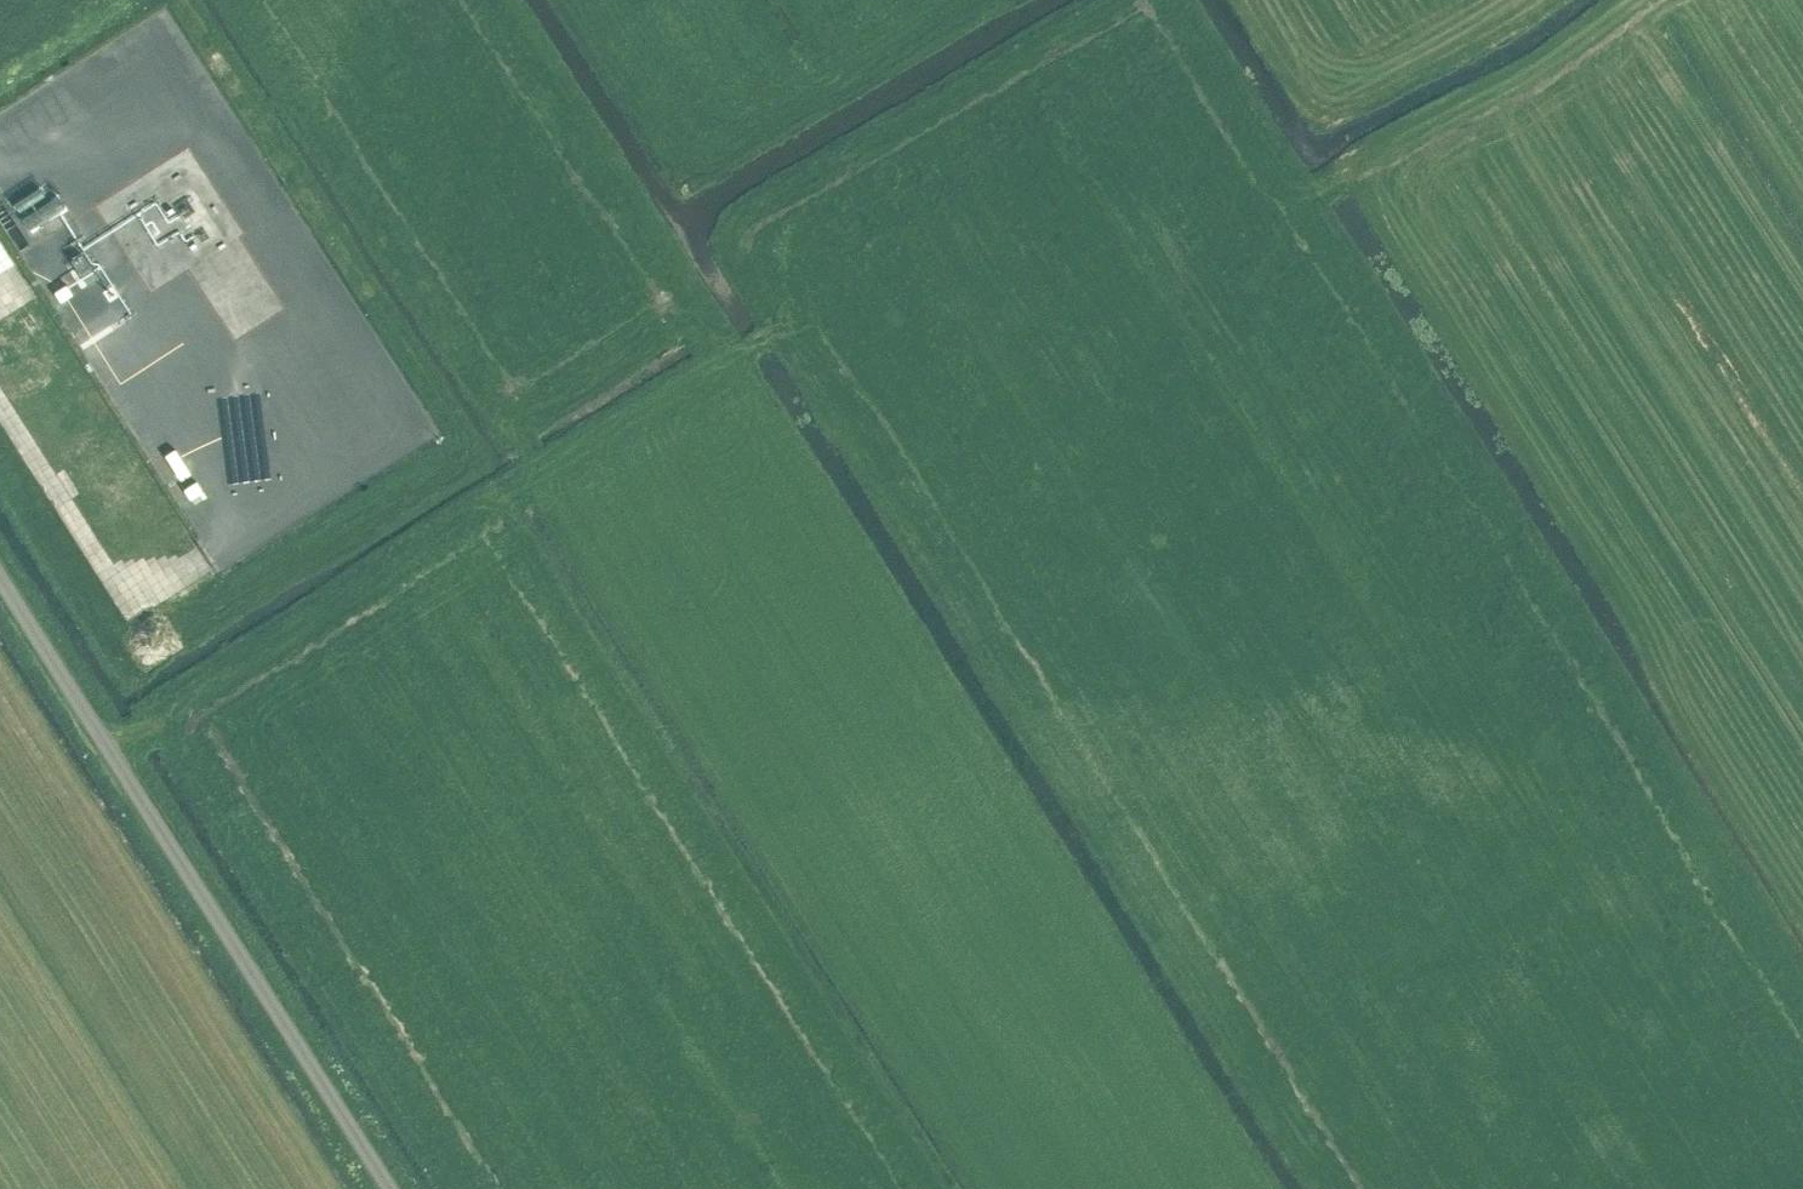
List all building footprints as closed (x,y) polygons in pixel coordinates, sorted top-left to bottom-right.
[(266,225),(213,135),(117,191),(170,280),(266,225)] [(26,244),(56,297),(72,288),(43,235),(26,244)] [(81,251),(70,258),(86,282),(97,274),(81,251)] [(241,553),(332,504),(312,468),(280,486),(284,492),(239,517),(235,511),(222,518),(241,553)]
